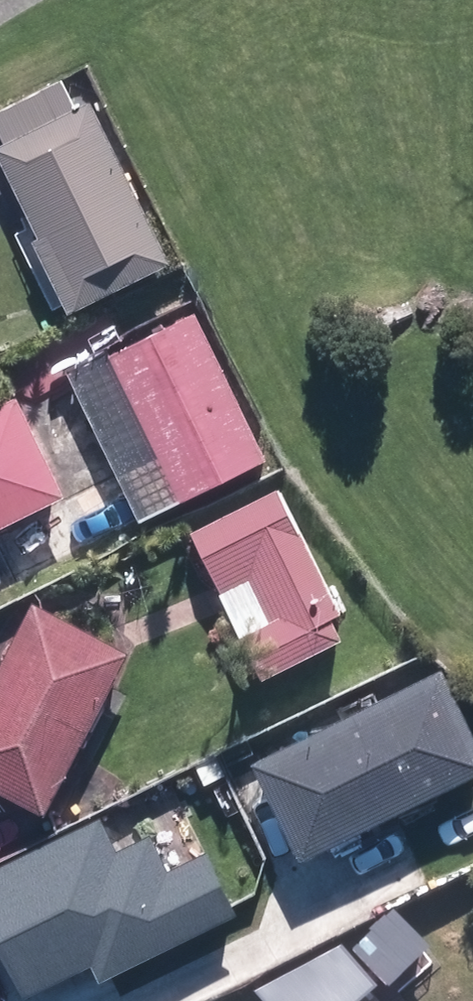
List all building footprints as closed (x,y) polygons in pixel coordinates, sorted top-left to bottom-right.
[(60,80),(0,110),(0,137),(3,142),(74,107),(60,80)] [(0,147),(0,162),(38,238),(33,241),(68,314),(170,265),(91,102),(0,147)] [(6,530),(31,582),(153,520),(155,525),(191,508),(189,503),(277,459),(204,313),(93,368),(127,438),(117,443),(122,456),(71,482),(29,397),(0,411),(0,532),(6,530)] [(245,637),(268,683),(351,641),(340,618),(346,615),(283,491),(198,533),(229,594),(253,582),(274,623),(245,637)] [(57,813),(138,653),(41,604),(0,686),(0,785),(57,813)] [(88,1000),(133,1000),(245,858),(159,791),(30,956),(88,1000)] [(224,886),(257,956),(317,927),(325,944),(354,929),(346,913),(368,903),(333,833),(224,886)] [(362,953),(394,988),(436,948),(404,914),(362,953)] [(389,992),(349,947),(260,994),(266,1000),(378,1000),(389,992)]
